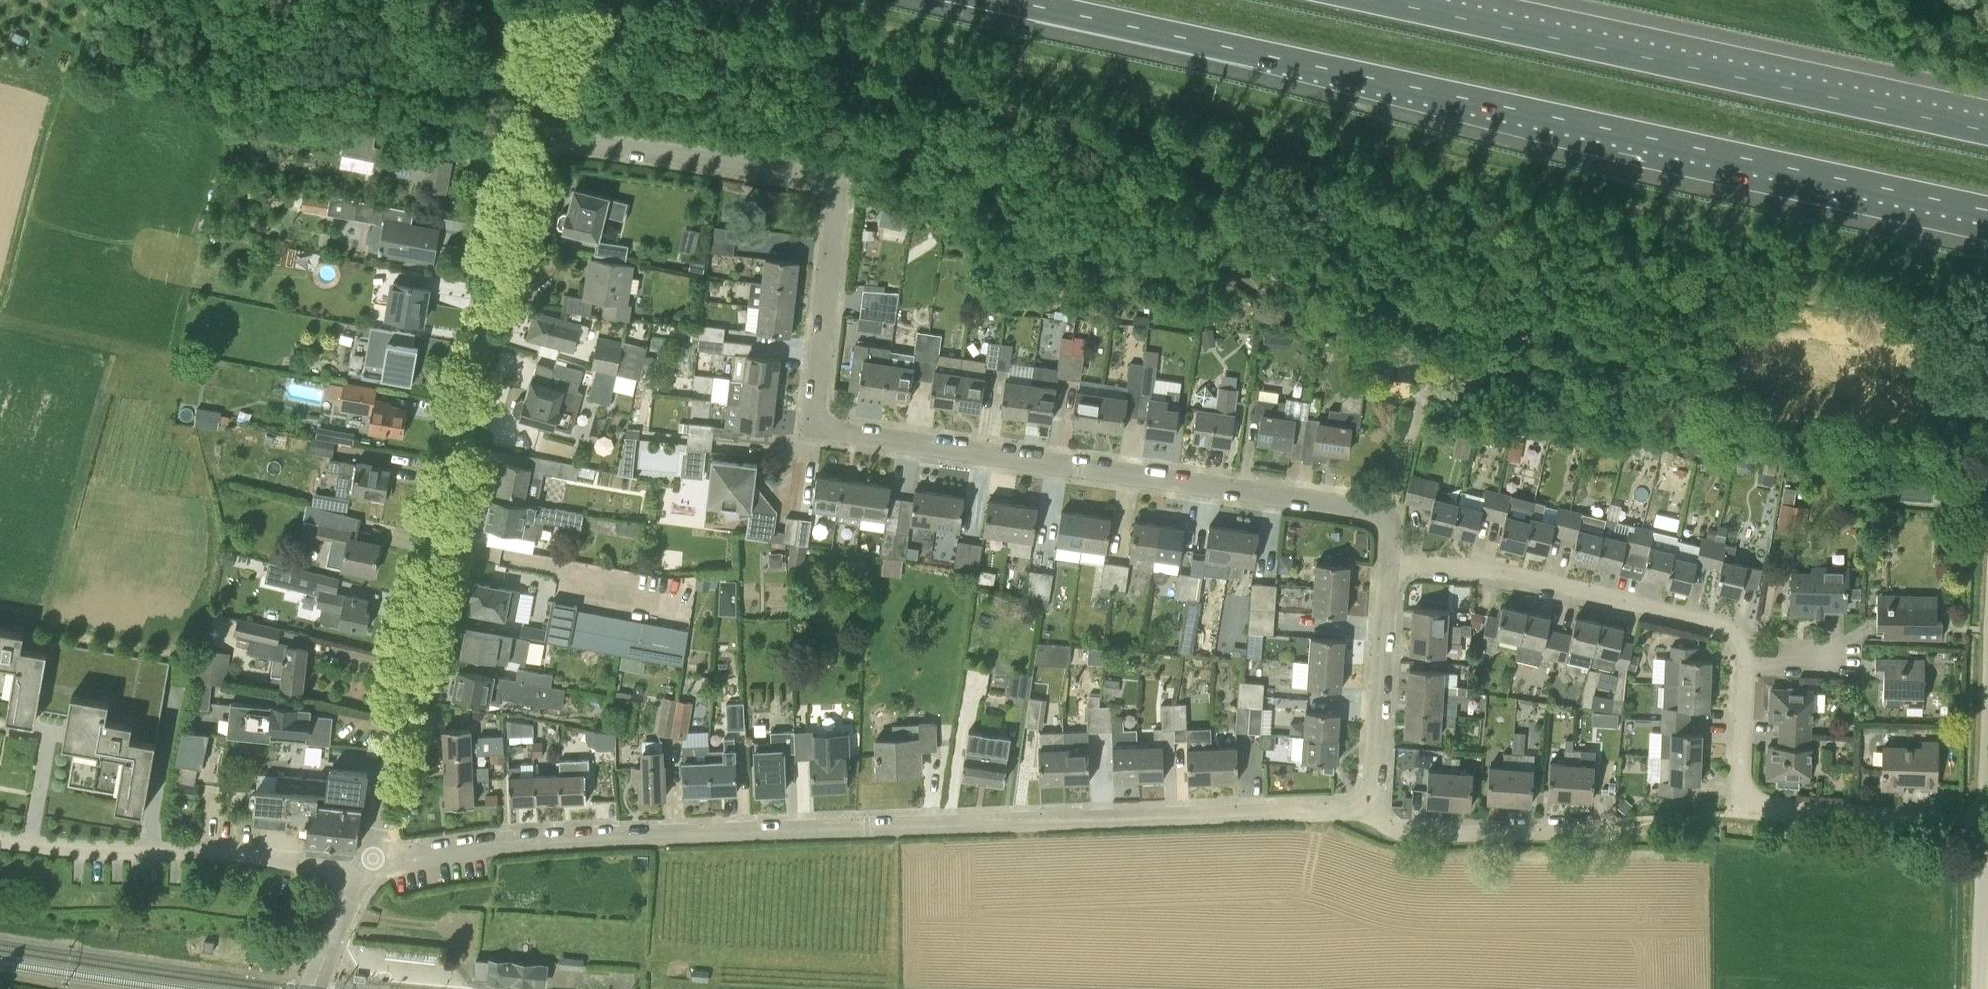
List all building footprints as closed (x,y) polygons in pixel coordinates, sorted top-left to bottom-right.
[(375,170),(425,179),(423,188),(445,192),(446,190),(445,190),(451,163),(451,162),(375,147),(373,146),(376,133),(346,127),(341,154),(342,154),(340,166),(374,173),(375,170)] [(564,230),(576,232),(600,238),(607,212),(625,216),(629,202),(575,189),(569,212),(569,213),(564,212),(560,215),(558,223),(560,228),(565,229),(564,230)] [(384,205),(334,196),(330,196),(327,214),(355,219),(356,215),(381,219),(384,205)] [(905,226),(907,211),(883,208),(882,223),(905,226)] [(383,252),(433,261),(438,231),(388,222),(383,252)] [(736,228),(709,227),(708,240),(735,241),(736,228)] [(735,241),(708,240),(708,253),(734,255),(735,241)] [(594,256),(626,260),(628,245),(596,241),(594,256)] [(799,261),(766,257),(763,282),(796,286),(799,261)] [(565,295),(563,310),(591,314),(593,300),(604,302),(602,316),(625,320),(627,303),(625,303),(630,266),(591,259),(587,283),(595,284),(592,299),(565,295)] [(390,318),(422,323),(428,288),(396,282),(390,318)] [(749,304),(793,310),(796,286),(763,282),(763,283),(752,282),(749,304)] [(790,335),(793,310),(749,304),(749,306),(760,307),(757,332),(790,335)] [(895,309),(862,304),(860,317),(894,322),(895,309)] [(537,316),(531,336),(556,342),(555,347),(572,350),(578,322),(538,313),(537,316)] [(383,379),(412,384),(418,346),(411,345),(414,332),(372,325),(369,340),(372,340),(369,356),(366,356),(367,351),(354,349),(351,367),(384,373),(383,379)] [(724,327),(700,325),(698,337),(723,340),(724,327)] [(887,396),(910,400),(913,378),(925,380),(932,333),(917,331),(914,354),(890,350),(888,362),(891,363),(887,396)] [(934,381),(931,402),(958,406),(964,357),(939,354),(942,335),(932,333),(925,380),(934,381)] [(598,337),(591,367),(596,368),(596,369),(615,374),(616,373),(640,379),(647,347),(623,341),(622,343),(598,337)] [(734,353),(745,354),(745,353),(747,342),(723,340),(698,337),(697,350),(722,352),(734,353)] [(964,357),(958,406),(981,410),(987,366),(998,368),(1002,344),(988,342),(985,360),(964,357)] [(874,360),(876,346),(856,343),(849,391),(883,395),(888,362),(874,360)] [(1002,344),(998,368),(1010,369),(1013,345),(1002,344)] [(1070,378),(1073,354),(1061,352),(1059,352),(1057,368),(1033,365),(1032,375),(1031,383),(1033,384),(1028,416),(1052,420),(1058,376),(1070,378)] [(743,377),(777,381),(780,358),(745,353),(745,354),(743,377)] [(1083,355),(1073,354),(1070,378),(1080,379),(1083,355)] [(1139,388),(1143,364),(1130,362),(1126,386),(1129,387),(1139,388)] [(553,369),(537,364),(533,379),(532,378),(526,399),(522,398),(516,401),(513,410),(517,416),(539,422),(538,426),(551,429),(552,424),(574,430),(583,394),(577,393),(583,370),(555,363),(553,369)] [(1157,366),(1143,364),(1139,388),(1151,390),(1154,390),(1155,378),(1157,366)] [(615,374),(596,369),(587,398),(610,405),(615,374)] [(740,404),(774,408),(777,381),(743,377),(740,404)] [(1182,382),(1155,378),(1154,390),(1151,390),(1145,433),(1174,437),(1182,382)] [(1002,413),(1028,416),(1033,384),(1031,383),(1006,379),(1002,413)] [(372,415),(376,388),(344,383),(344,384),(331,383),(329,400),(341,402),(340,410),(372,415)] [(1123,430),(1129,387),(1126,386),(1103,383),(1102,395),(1097,426),(1123,430)] [(1194,440),(1229,445),(1236,388),(1219,386),(1216,409),(1198,407),(1194,440)] [(1097,426),(1102,395),(1077,391),(1073,423),(1097,426)] [(1276,453),(1302,457),(1306,427),(1309,400),(1286,397),(1285,402),(1256,399),(1253,418),(1262,420),(1259,442),(1277,444),(1276,453)] [(389,432),(403,435),(408,409),(391,407),(392,403),(377,400),(372,431),(388,434),(389,432)] [(724,427),(772,432),(774,408),(740,404),(727,403),(724,427)] [(1318,429),(1306,427),(1302,457),(1327,461),(1328,452),(1347,454),(1350,433),(1357,434),(1360,413),(1330,408),(1329,422),(1320,421),(1318,429)] [(714,438),(715,426),(690,422),(689,435),(714,438)] [(714,438),(689,435),(687,447),(712,451),(714,438)] [(309,453),(334,457),(337,441),(312,437),(309,453)] [(496,481),(493,496),(523,502),(537,505),(543,473),(576,480),(577,476),(595,479),(597,469),(527,456),(525,467),(503,463),(500,481),(496,481)] [(758,464),(712,458),(706,504),(724,506),(726,517),(740,515),(750,512),(752,512),(754,497),(759,492),(761,491),(755,483),(758,464)] [(385,497),(390,497),(394,471),(391,470),(329,459),(327,471),(339,473),(335,495),(354,498),(355,492),(385,497)] [(843,479),(817,475),(812,508),(837,512),(838,512),(843,479)] [(1427,527),(1451,533),(1458,503),(1435,497),(1439,482),(1411,475),(1404,502),(1432,508),(1427,527)] [(836,521),(862,525),(863,515),(868,483),(843,479),(838,512),(837,512),(836,521)] [(868,483),(863,515),(886,518),(891,486),(868,483)] [(940,493),(915,489),(909,522),(935,526),(940,493)] [(1492,519),(1499,493),(1487,490),(1482,510),(1458,503),(1451,533),(1475,538),(1480,516),(1492,519)] [(752,512),(750,512),(747,536),(774,540),(778,511),(759,492),(754,497),(752,512)] [(940,493),(935,526),(958,529),(965,497),(940,493)] [(1507,516),(1510,503),(1512,497),(1499,493),(1492,519),(1504,522),(1499,544),(1523,550),(1524,546),(1523,546),(1530,521),(1529,521),(1507,516)] [(521,531),(520,536),(535,539),(536,536),(541,537),(543,522),(581,529),(584,513),(537,505),(523,502),(493,496),(490,509),(486,512),(485,518),(487,522),(487,525),(521,531)] [(1008,537),(1013,504),(988,500),(984,534),(1008,537)] [(1564,536),(1570,511),(1560,508),(1557,522),(1543,519),(1546,504),(1533,501),(1529,521),(1530,521),(1523,546),(1524,546),(1547,552),(1552,533),(1564,536)] [(1781,502),(1776,531),(1804,536),(1809,507),(1781,502)] [(326,564),(374,574),(380,544),(369,541),(371,533),(357,530),(361,517),(307,504),(303,521),(319,525),(316,536),(331,540),(326,564)] [(1038,507),(1013,504),(1008,537),(1032,540),(1038,507)] [(1058,544),(1082,547),(1087,514),(1062,511),(1058,544)] [(1607,519),(1606,519),(1570,511),(1564,536),(1576,539),(1571,558),(1595,564),(1607,519)] [(1087,514),(1082,547),(1108,551),(1111,518),(1087,514)] [(798,518),(787,516),(785,531),(783,541),(793,542),(798,518)] [(806,544),(808,545),(812,520),(798,518),(793,542),(806,544)] [(1641,529),(1634,527),(1631,526),(1629,534),(1614,531),(1616,521),(1607,519),(1595,564),(1619,570),(1623,551),(1635,554),(1641,529)] [(1132,554),(1155,557),(1160,525),(1135,521),(1132,554)] [(639,536),(640,525),(620,522),(618,533),(639,536)] [(1160,525),(1155,557),(1182,561),(1185,528),(1160,525)] [(1206,558),(1230,562),(1234,528),(1209,525),(1206,558)] [(1724,542),(1728,527),(1718,525),(1717,530),(1715,540),(1724,542)] [(1234,528),(1230,562),(1254,565),(1259,532),(1234,528)] [(1706,538),(1715,540),(1717,530),(1708,528),(1706,538)] [(783,541),(785,531),(775,529),(774,540),(783,541)] [(1674,551),(1677,540),(1677,536),(1654,532),(1641,529),(1635,554),(1647,557),(1647,558),(1643,575),(1666,581),(1665,585),(1674,551)] [(884,531),(881,555),(884,555),(884,558),(894,560),(898,532),(884,531)] [(906,559),(909,534),(898,532),(894,560),(903,561),(904,559),(906,559)] [(1708,568),(1714,541),(1704,539),(1702,546),(1677,540),(1674,551),(1665,585),(1689,591),(1696,565),(1708,568)] [(954,566),(966,567),(970,542),(957,541),(954,566)] [(1739,595),(1742,586),(1747,566),(1732,562),(1736,546),(1714,541),(1708,568),(1720,570),(1715,589),(1739,595)] [(802,569),(806,544),(793,542),(789,567),(802,569)] [(979,569),(983,544),(970,542),(966,567),(979,569)] [(884,558),(882,574),(901,576),(903,561),(894,560),(884,558)] [(1101,587),(1113,589),(1117,564),(1104,562),(1101,587)] [(1349,565),(1316,563),(1315,588),(1348,590),(1349,565)] [(1125,590),(1129,565),(1117,564),(1113,589),(1125,590)] [(1812,572),(1792,571),(1790,612),(1816,613),(1817,607),(1845,608),(1845,591),(1848,591),(1848,568),(1812,567),(1812,572)] [(322,621),(367,630),(370,612),(366,611),(368,600),(336,594),(339,579),(292,569),(289,581),(321,588),(317,607),(322,608),(320,618),(322,621)] [(1025,595),(1037,597),(1041,571),(1028,570),(1025,595)] [(1050,598),(1053,573),(1041,571),(1037,597),(1050,598)] [(1186,599),(1187,599),(1190,574),(1178,572),(1174,597),(1186,599)] [(697,576),(695,589),(710,591),(711,587),(717,588),(719,574),(697,576)] [(1203,576),(1190,574),(1187,599),(1200,600),(1203,576)] [(737,581),(720,581),(720,597),(737,597),(737,581)] [(472,598),(470,611),(513,620),(518,591),(475,582),(474,584),(471,584),(469,596),(472,596),(472,598)] [(1250,607),(1275,609),(1277,584),(1251,583),(1250,607)] [(1346,615),(1348,590),(1315,588),(1314,613),(1346,615)] [(1048,608),(1050,598),(1037,597),(1036,604),(1035,606),(1048,608)] [(1883,625),(1883,636),(1941,639),(1942,621),(1936,621),(1937,599),(1907,597),(1907,606),(1877,604),(1876,625),(1883,625)] [(1186,599),(1179,651),(1193,654),(1201,601),(1187,599),(1186,599)] [(570,644),(575,618),(577,606),(552,601),(545,639),(570,644)] [(1496,636),(1519,641),(1520,642),(1526,611),(1503,606),(1500,618),(1488,615),(1482,642),(1495,645),(1496,636)] [(1275,609),(1250,607),(1248,633),(1273,634),(1275,609)] [(1448,611),(1413,608),(1413,617),(1412,617),(1412,618),(1412,631),(1461,634),(1464,635),(1471,635),(1472,624),(1461,623),(1461,626),(1447,625),(1448,611)] [(1541,656),(1554,659),(1560,632),(1547,629),(1550,617),(1526,611),(1520,642),(1519,641),(1515,660),(1539,665),(1541,656)] [(1590,665),(1591,665),(1600,622),(1576,617),(1571,635),(1560,632),(1554,659),(1565,661),(1590,666),(1590,665)] [(655,633),(575,618),(570,644),(650,659),(655,633)] [(281,628),(238,619),(235,635),(236,636),(236,639),(249,641),(247,653),(273,658),(271,674),(281,676),(280,685),(303,688),(307,649),(291,650),(286,645),(278,643),(281,628)] [(540,638),(543,625),(516,620),(513,634),(540,638)] [(1581,707),(1623,713),(1627,669),(1631,654),(1632,650),(1633,643),(1621,640),(1624,628),(1600,622),(1591,665),(1614,670),(1615,667),(1619,668),(1613,698),(1594,695),(1599,672),(1588,670),(1581,707)] [(529,641),(462,627),(462,628),(467,629),(465,638),(460,639),(458,647),(462,650),(462,653),(508,661),(508,659),(525,662),(529,641)] [(170,662),(24,637),(25,632),(0,628),(0,689),(12,691),(7,717),(36,721),(38,708),(69,713),(63,743),(75,746),(69,779),(119,787),(116,806),(144,811),(170,662)] [(1445,656),(1446,642),(1460,642),(1461,634),(1412,631),(1411,642),(1410,642),(1410,644),(1411,644),(1410,653),(1445,656)] [(1343,664),(1344,639),(1312,639),(1311,662),(1343,664)] [(1040,641),(1039,660),(1071,661),(1071,642),(1040,641)] [(1663,681),(1710,682),(1711,660),(1698,659),(1699,647),(1671,646),(1670,658),(1664,658),(1663,681)] [(1246,657),(1261,658),(1262,648),(1247,647),(1246,657)] [(224,684),(229,653),(202,649),(197,680),(224,684)] [(1631,654),(1627,669),(1630,670),(1635,671),(1638,656),(1631,654)] [(1924,659),(1875,658),(1875,672),(1884,672),(1883,702),(1922,703),(1924,659)] [(1309,687),(1341,689),(1343,664),(1311,662),(1309,687)] [(545,682),(546,673),(517,668),(516,677),(545,682)] [(1408,679),(1408,691),(1467,694),(1467,687),(1441,685),(1441,671),(1409,668),(1408,677),(1407,679),(1408,679)] [(511,699),(562,708),(565,688),(544,685),(545,682),(516,677),(515,679),(459,669),(457,681),(452,683),(450,691),(454,694),(454,697),(490,701),(492,693),(502,694),(502,692),(512,694),(511,699)] [(1015,695),(1028,698),(1032,674),(1019,672),(1015,695)] [(1104,679),(1103,692),(1118,693),(1119,680),(1104,679)] [(1243,681),(1239,681),(1237,704),(1251,705),(1262,706),(1264,683),(1254,682),(1243,681)] [(1662,706),(1662,719),(1689,719),(1690,708),(1709,709),(1710,682),(1663,681),(1663,706),(1662,706)] [(1780,721),(1780,733),(1811,734),(1811,722),(1814,722),(1813,690),(1771,688),(1769,721),(1780,721)] [(1467,694),(1408,691),(1407,703),(1406,703),(1407,704),(1406,712),(1439,715),(1440,703),(1455,704),(1466,700),(1467,694)] [(1066,782),(1090,781),(1089,746),(1089,732),(1101,732),(1100,706),(1099,706),(1099,695),(1090,695),(1087,702),(1087,730),(1065,731),(1066,748),(1066,782)] [(657,733),(671,736),(678,700),(664,698),(657,733)] [(1043,728),(1048,700),(1028,698),(1024,725),(1043,728)] [(682,700),(678,699),(678,700),(671,736),(686,739),(693,703),(682,701),(682,700)] [(313,715),(314,709),(231,701),(228,734),(270,738),(271,729),(308,732),(307,742),(330,744),(333,716),(313,715)] [(745,729),(744,703),(726,704),(727,730),(745,729)] [(1139,779),(1164,778),(1163,751),(1171,750),(1170,729),(1175,729),(1175,704),(1160,704),(1161,728),(1153,728),(1154,743),(1138,744),(1139,779)] [(1186,704),(1175,704),(1175,729),(1187,729),(1186,704)] [(1235,731),(1249,732),(1251,705),(1237,704),(1235,731)] [(1271,706),(1262,706),(1251,705),(1249,732),(1269,734),(1271,706)] [(1101,732),(1112,731),(1113,731),(1113,729),(1113,706),(1100,706),(1101,732)] [(1338,737),(1339,713),(1307,711),(1305,735),(1338,737)] [(1439,715),(1406,712),(1405,724),(1404,724),(1404,725),(1405,725),(1405,734),(1439,737),(1440,724),(1453,725),(1454,716),(1439,715)] [(1689,719),(1662,719),(1662,731),(1661,755),(1701,756),(1702,733),(1689,732),(1689,719)] [(524,723),(508,720),(508,736),(524,735),(524,723)] [(176,761),(198,766),(207,728),(185,726),(176,761)] [(920,740),(877,740),(878,774),(897,773),(896,769),(921,767),(921,749),(935,748),(935,726),(920,726),(920,740)] [(471,728),(443,730),(444,757),(472,755),(472,754),(491,754),(504,753),(503,735),(478,736),(478,741),(472,741),(471,728)] [(852,754),(851,729),(813,731),(814,756),(812,756),(813,789),(827,789),(827,786),(847,786),(846,754),(852,754)] [(1124,729),(1113,729),(1113,731),(1112,731),(1112,747),(1113,747),(1114,780),(1139,779),(1138,744),(1137,729),(1124,729)] [(961,781),(1003,787),(1011,737),(997,734),(997,735),(983,733),(983,732),(969,730),(961,781)] [(616,733),(600,731),(601,748),(608,748),(609,749),(615,749),(616,733)] [(757,791),(785,790),(784,753),(795,753),(794,731),(770,731),(771,750),(756,751),(757,791)] [(1066,782),(1066,748),(1065,731),(1041,732),(1040,783),(1066,782)] [(1514,732),(1513,742),(1524,742),(1525,732),(1514,732)] [(1767,778),(1779,779),(1779,787),(1800,788),(1800,780),(1809,780),(1811,734),(1780,733),(1779,746),(1768,746),(1767,778)] [(1305,735),(1303,760),(1336,763),(1338,737),(1305,735)] [(709,745),(708,745),(710,795),(724,795),(724,796),(725,796),(725,793),(737,792),(736,772),(741,771),(740,758),(737,758),(736,748),(734,749),(734,738),(724,739),(724,749),(723,750),(709,751),(709,745)] [(640,777),(641,798),(665,797),(665,796),(667,796),(667,779),(665,779),(664,749),(663,749),(663,740),(647,740),(643,741),(643,750),(643,766),(635,767),(636,777),(640,777)] [(543,757),(542,742),(533,742),(534,757),(543,757)] [(1884,748),(1882,787),(1902,788),(1902,782),(1922,783),(1922,787),(1936,787),(1937,743),(1923,742),(1923,749),(1884,748)] [(698,796),(710,795),(708,745),(683,746),(683,761),(677,761),(679,775),(683,775),(685,794),(697,794),(697,798),(698,797),(698,796)] [(1549,759),(1548,797),(1557,798),(1557,799),(1558,799),(1558,798),(1570,799),(1574,746),(1563,745),(1563,760),(1549,759)] [(1214,781),(1238,780),(1238,746),(1213,747),(1214,781)] [(1574,746),(1570,799),(1582,799),(1582,800),(1583,800),(1583,799),(1592,800),(1595,762),(1580,761),(1581,746),(1574,746)] [(1188,748),(1188,781),(1214,781),(1213,747),(1188,748)] [(1488,763),(1487,801),(1496,802),(1496,803),(1497,803),(1497,802),(1509,802),(1512,751),(1504,751),(1504,765),(1488,763)] [(1522,803),(1531,804),(1533,768),(1519,767),(1520,752),(1512,751),(1509,802),(1521,803),(1521,804),(1522,804),(1522,803)] [(504,762),(504,753),(491,754),(491,763),(504,762)] [(473,766),(472,755),(444,757),(446,782),(473,780),(473,779),(489,779),(489,766),(473,766)] [(1701,756),(1661,755),(1661,780),(1659,780),(1659,793),(1686,794),(1687,782),(1699,782),(1701,756)] [(1436,806),(1448,806),(1451,759),(1443,758),(1442,771),(1428,770),(1426,805),(1435,806),(1436,806)] [(1451,759),(1448,806),(1460,807),(1460,808),(1461,808),(1461,807),(1470,808),(1474,771),(1458,770),(1459,759),(1451,759)] [(559,777),(560,802),(587,801),(586,775),(572,776),(572,766),(560,766),(560,777),(559,777)] [(319,796),(363,800),(367,772),(327,767),(326,780),(258,772),(257,788),(319,796)] [(531,778),(533,803),(560,802),(559,777),(547,777),(547,767),(534,767),(535,778),(531,778)] [(517,769),(509,769),(510,804),(533,803),(531,778),(518,779),(517,769)] [(473,780),(446,782),(447,806),(474,805),(473,780)] [(200,785),(172,781),(170,796),(198,799),(200,785)] [(310,803),(319,804),(319,796),(257,788),(256,793),(254,793),(251,795),(250,803),(252,806),(255,806),(254,811),(308,816),(310,803)] [(498,804),(497,794),(485,794),(486,805),(498,804)] [(309,819),(307,839),(358,845),(362,809),(319,804),(310,803),(308,819),(309,819)] [(582,969),(583,958),(571,957),(570,968),(582,969)] [(532,983),(544,984),(546,967),(476,959),(474,976),(489,978),(489,981),(503,982),(503,980),(514,981),(521,982),(526,982),(526,983),(532,983)]
